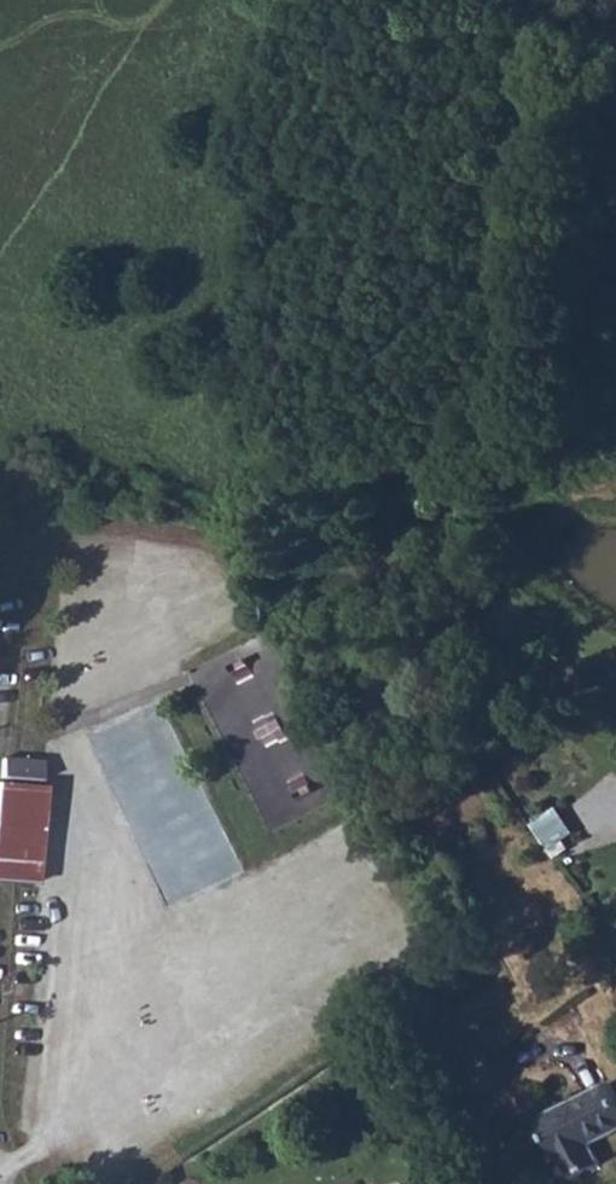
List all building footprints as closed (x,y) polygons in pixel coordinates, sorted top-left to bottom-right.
[(8,774),(41,777),(42,757),(7,756),(8,774)] [(35,875),(40,785),(2,784),(0,814),(0,880),(35,881),(35,875)] [(607,1082),(530,1119),(562,1183),(598,1164),(589,1144),(615,1131),(615,1103),(607,1082)]
